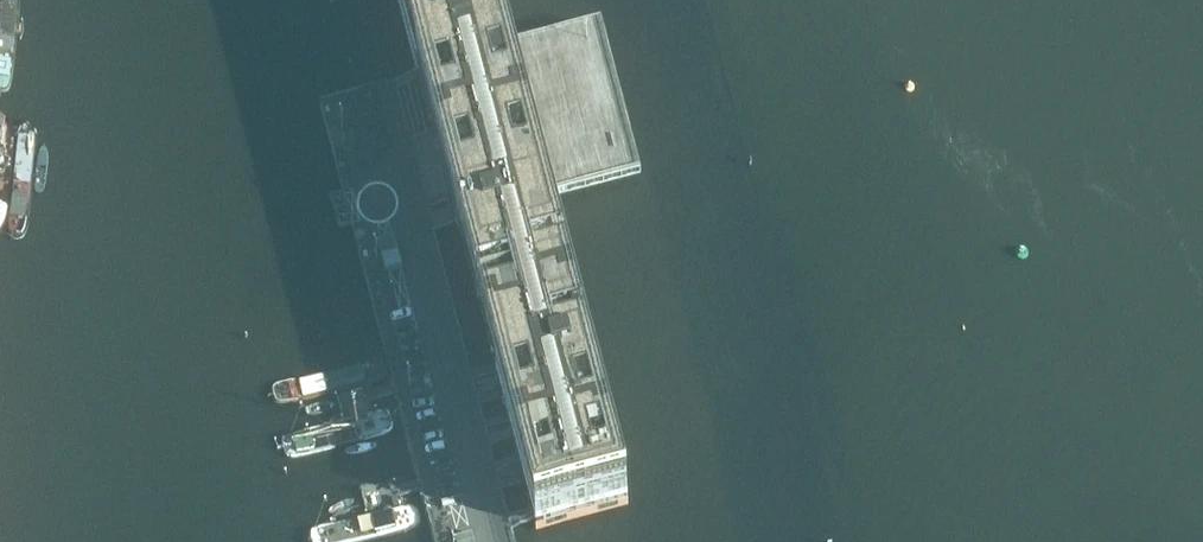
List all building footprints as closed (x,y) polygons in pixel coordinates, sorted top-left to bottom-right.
[(0,41),(0,42),(1,44),(1,46),(2,47),(4,48),(5,49),(7,50),(8,51),(10,51),(12,51),(13,50),(15,49),(16,48),(18,47),(19,45),(19,44),(20,42),(24,0),(5,0),(0,41)] [(601,26),(509,50),(496,0),(398,0),(417,74),(415,74),(417,81),(419,80),(432,131),(431,131),(457,225),(548,199),(548,200),(640,176),(601,26)] [(0,197),(1,196),(3,194),(4,193),(4,191),(5,190),(18,72),(18,70),(17,69),(16,67),(14,66),(13,65),(11,64),(9,64),(7,64),(5,64),(4,65),(2,66),(1,67),(0,68),(0,197)] [(587,349),(559,242),(548,200),(548,199),(457,225),(496,373),(587,349)] [(402,266),(394,237),(377,241),(385,271),(402,266)] [(627,502),(587,349),(496,373),(536,526),(627,502)] [(308,369),(315,394),(381,377),(374,352),(308,369)] [(325,422),(331,447),(397,430),(391,405),(325,422)] [(336,463),(343,488),(409,471),(402,446),(336,463)] [(356,541),(362,541),(422,526),(416,501),(350,518),(356,541)] [(472,534),(455,538),(456,541),(474,541),(472,534)]
